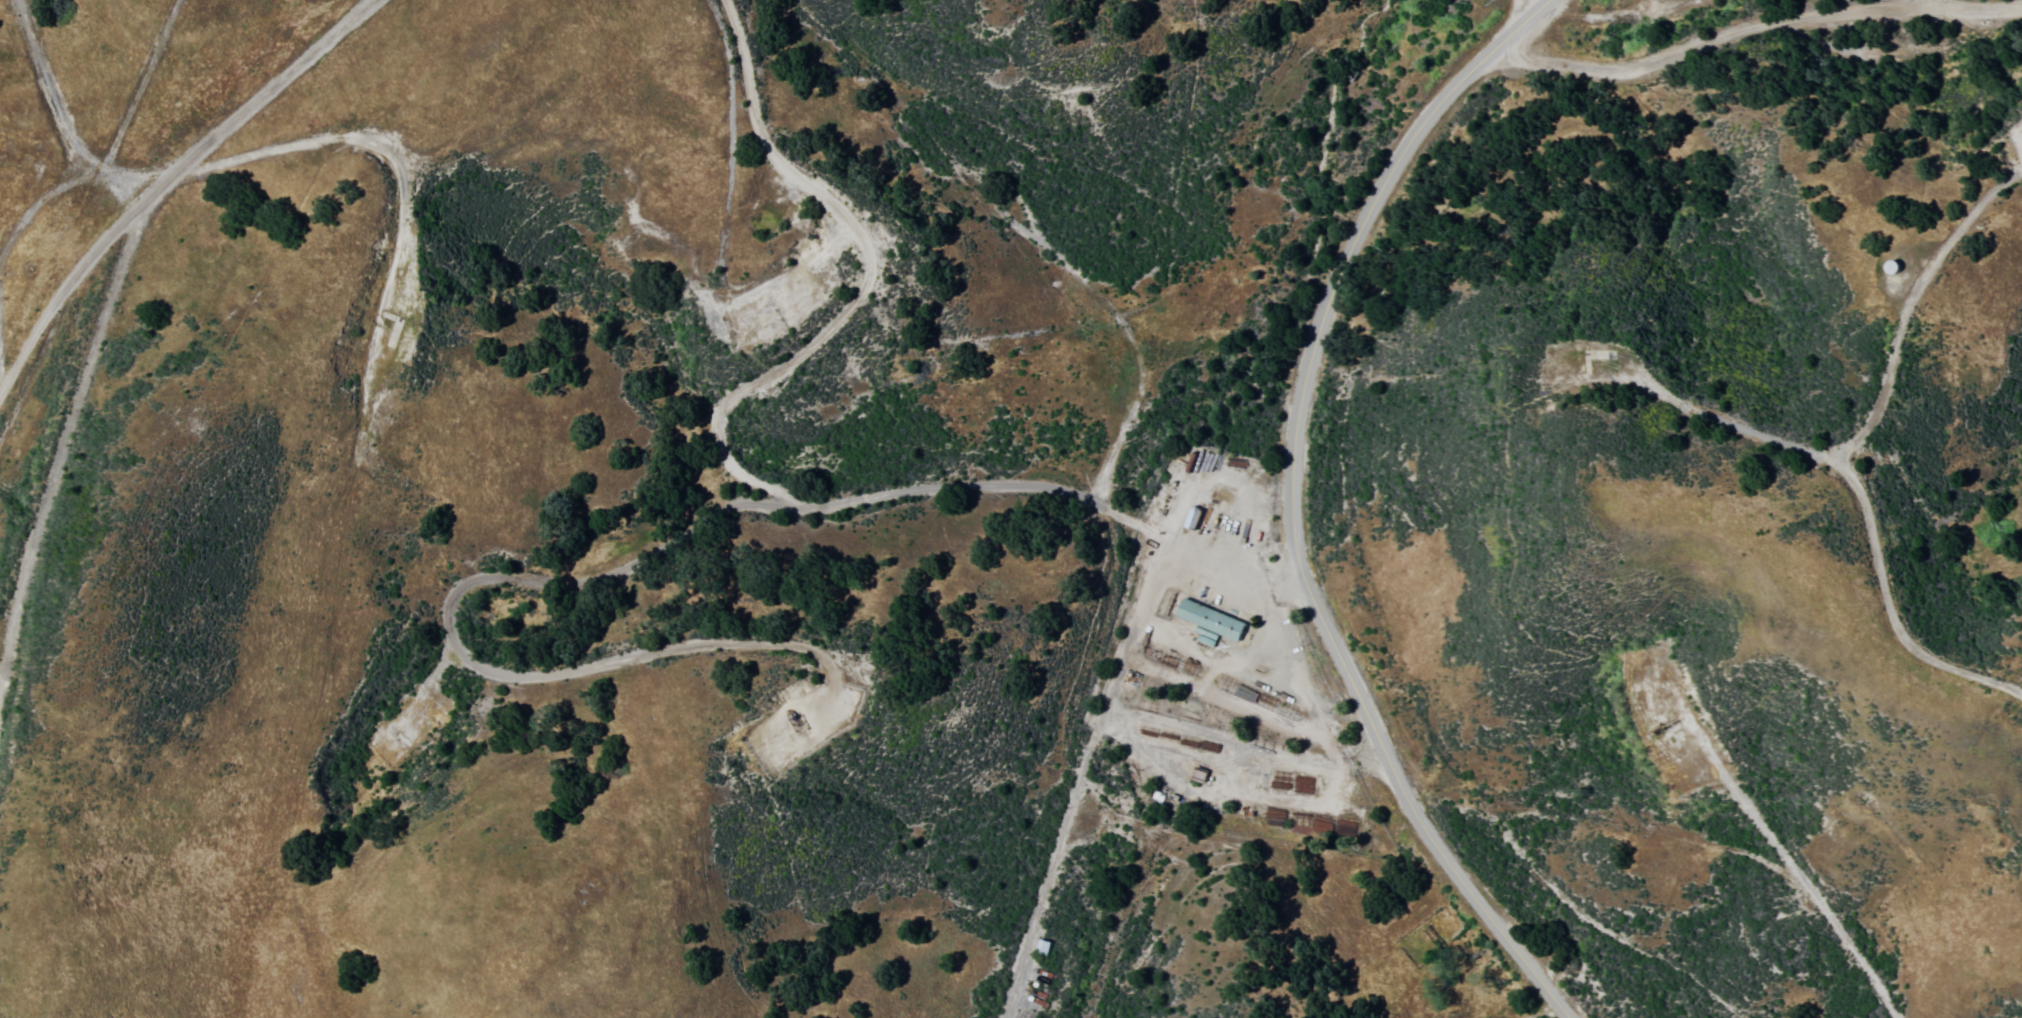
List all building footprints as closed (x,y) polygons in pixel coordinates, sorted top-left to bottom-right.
[(1173,616),(1193,624),(1191,631),(1196,633),(1194,640),(1212,647),(1217,635),(1235,642),(1242,621),(1180,598),(1173,616)]
